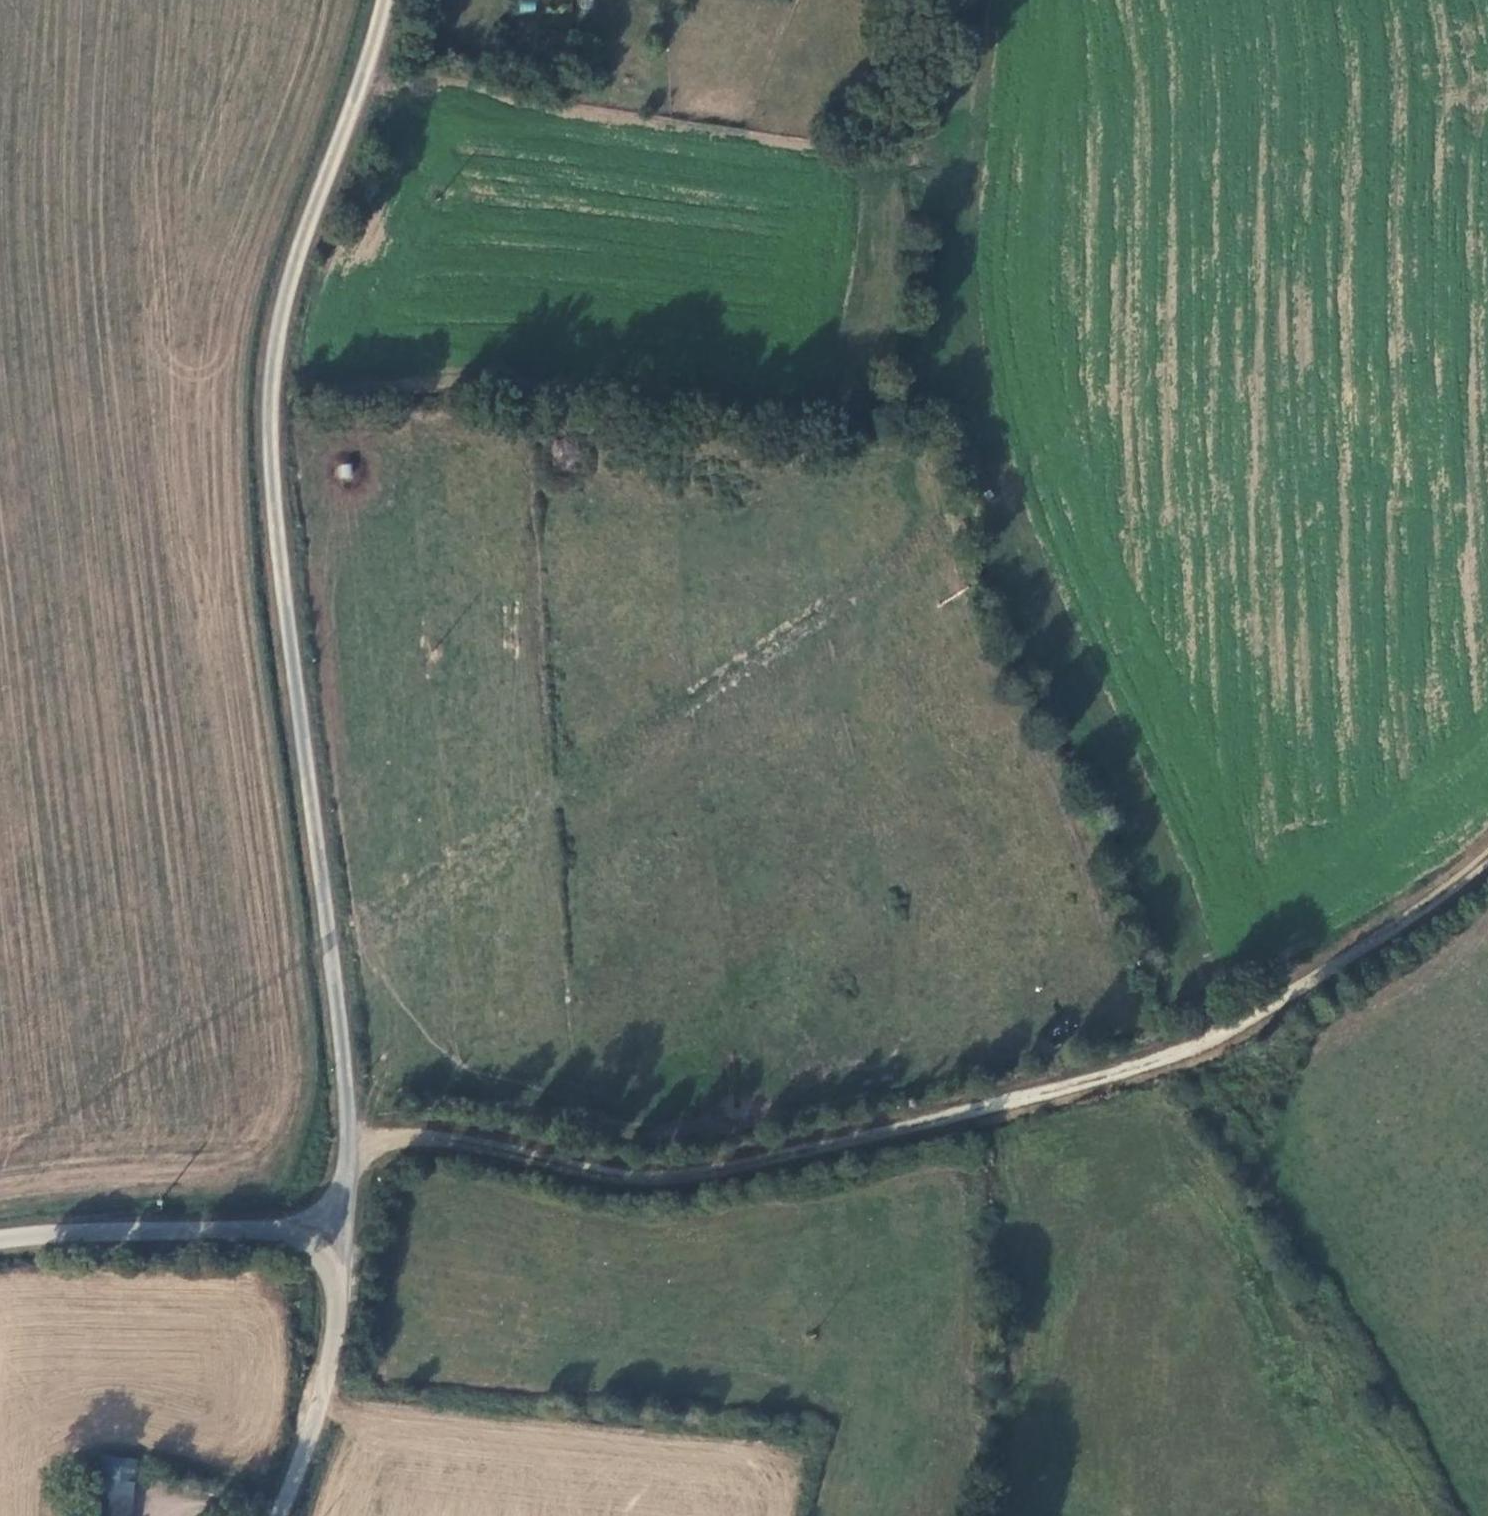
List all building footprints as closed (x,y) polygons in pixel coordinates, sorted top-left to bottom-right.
[(138,1459),(104,1455),(98,1515),(132,1515),(138,1459)]
